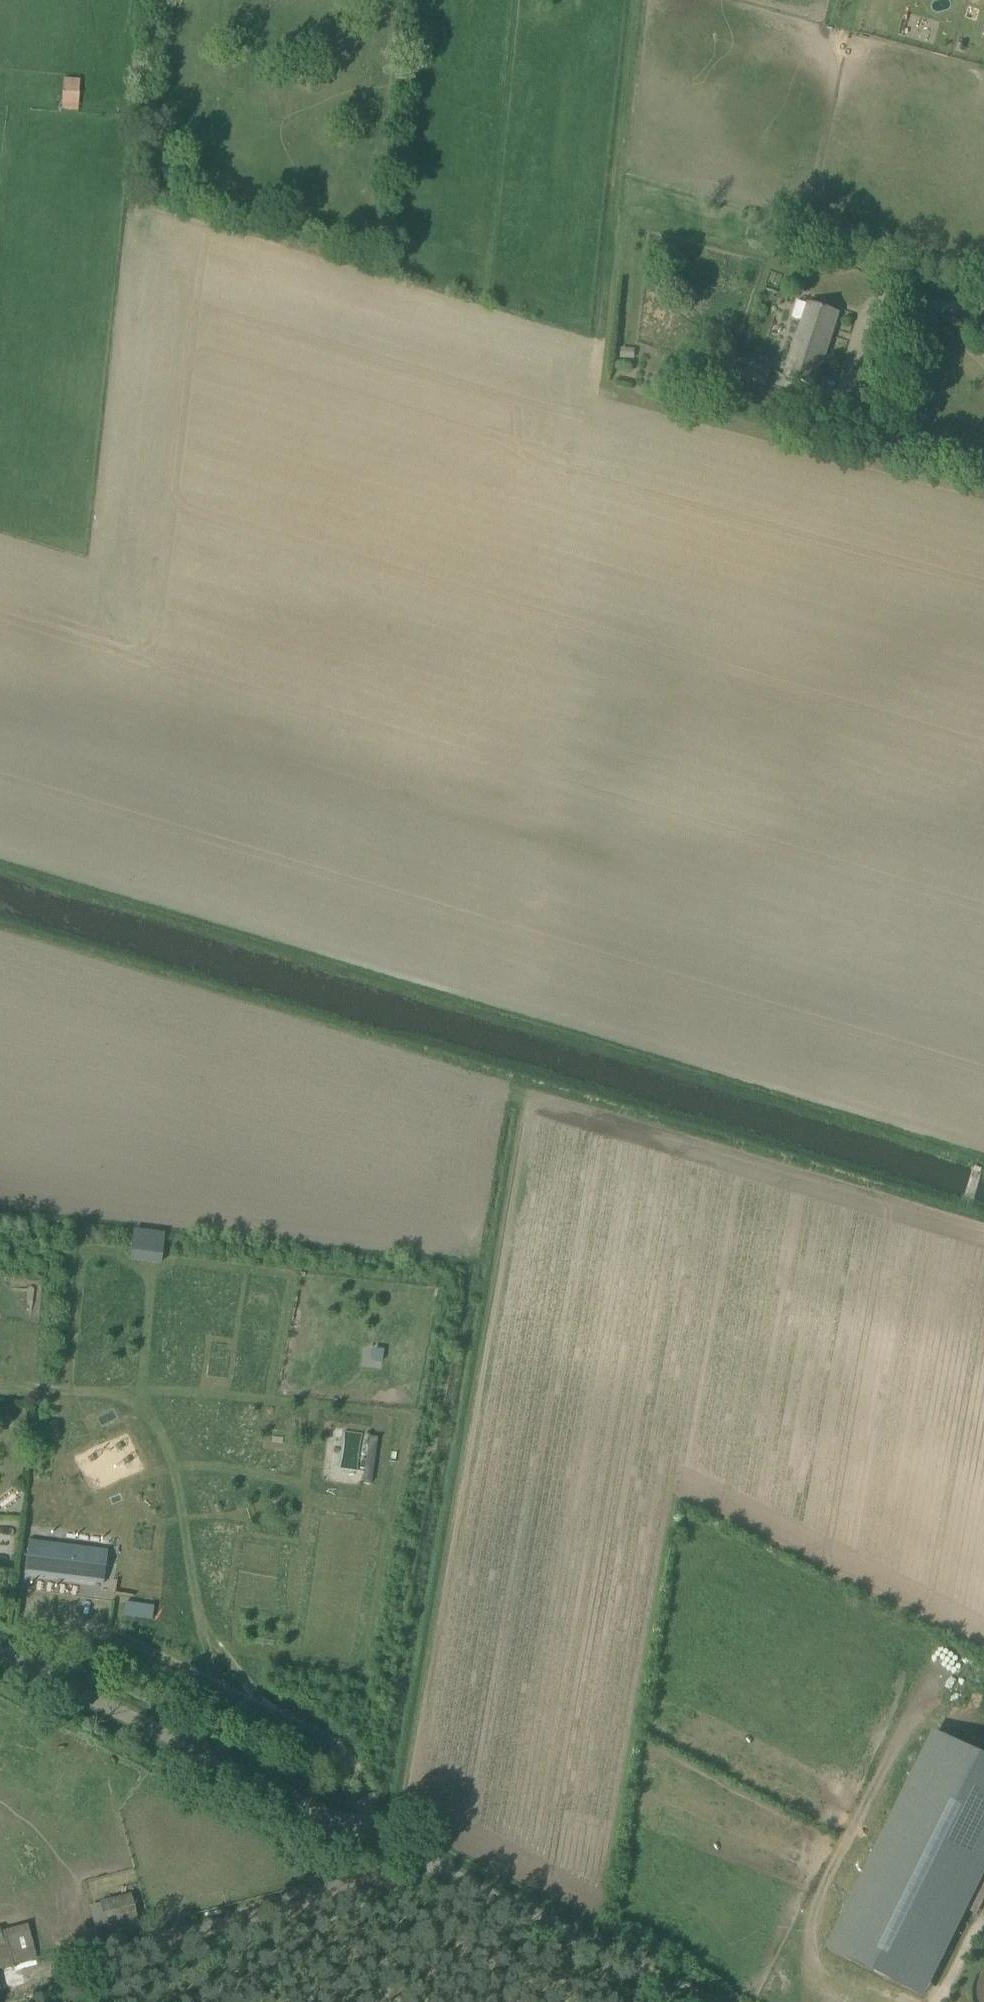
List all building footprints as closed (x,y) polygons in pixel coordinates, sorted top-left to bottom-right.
[(64,77),(63,109),(81,109),(82,77),(64,77)] [(793,317),(805,320),(786,376),(815,386),(839,313),(810,304),(799,300),(793,317)] [(765,388),(771,369),(724,353),(717,373),(765,388)] [(165,1263),(166,1231),(134,1230),(133,1262),(165,1263)] [(337,1472),(354,1472),(355,1437),(338,1436),(337,1472)] [(103,1582),(108,1549),(29,1539),(25,1572),(103,1582)] [(154,1618),(154,1603),(126,1602),(126,1617),(154,1618)] [(137,1918),(130,1896),(101,1903),(107,1925),(137,1918)] [(28,1924),(1,1932),(0,1929),(0,1958),(35,1948),(28,1924)]
